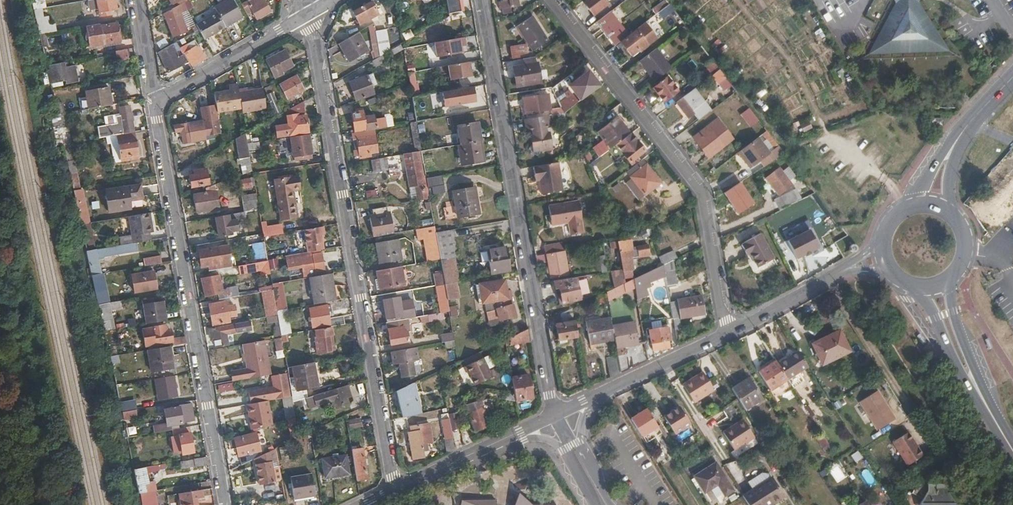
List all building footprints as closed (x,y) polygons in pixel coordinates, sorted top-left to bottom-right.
[(115,0),(89,0),(88,0),(87,0),(89,10),(98,9),(100,17),(113,15),(112,11),(117,10),(115,0)] [(225,27),(242,17),(233,0),(227,0),(224,1),(219,4),(214,7),(217,13),(225,27)] [(264,0),(249,0),(241,5),(247,15),(252,11),(257,20),(270,11),(264,0)] [(447,10),(461,8),(460,0),(446,0),(447,10)] [(502,8),(503,14),(511,13),(510,8),(520,6),(519,0),(502,0),(503,1),(500,1),(502,8)] [(583,1),(593,16),(597,12),(602,18),(610,12),(617,7),(613,1),(608,4),(605,0),(584,0),(583,1)] [(665,0),(664,0),(654,8),(658,13),(669,5),(665,0)] [(897,4),(871,54),(950,54),(919,6),(922,0),(895,0),(897,4)] [(372,1),(352,12),(359,25),(379,14),(372,1)] [(183,2),(164,13),(174,38),(187,32),(181,15),(188,11),(183,2)] [(674,11),(669,5),(658,13),(662,19),(674,11)] [(602,18),(598,21),(616,45),(620,42),(628,35),(610,12),(602,18)] [(217,13),(196,25),(204,39),(225,27),(217,13)] [(533,16),(517,26),(533,51),(549,41),(533,16)] [(36,33),(56,32),(56,24),(48,24),(48,17),(36,17),(36,33)] [(658,39),(646,22),(620,41),(631,56),(639,51),(640,52),(658,39)] [(100,26),(100,24),(85,26),(88,46),(103,44),(120,40),(117,23),(100,26)] [(379,56),(390,50),(386,29),(375,31),(376,32),(376,33),(378,47),(379,56)] [(358,32),(338,44),(349,62),(369,51),(358,32)] [(40,34),(42,48),(49,46),(46,33),(40,34)] [(370,34),(372,48),(378,47),(376,33),(370,34)] [(437,57),(462,53),(461,46),(466,45),(465,37),(434,43),(437,57)] [(183,54),(184,53),(198,45),(195,40),(180,48),(183,54)] [(527,43),(510,46),(512,59),(530,56),(527,43)] [(172,44),(157,52),(167,73),(188,63),(183,54),(180,48),(179,48),(175,51),(172,44)] [(192,67),(206,59),(201,50),(198,45),(184,53),(192,67)] [(207,60),(214,57),(208,46),(201,50),(206,59),(207,60)] [(371,52),(373,60),(379,56),(378,47),(372,48),(371,52)] [(639,62),(654,82),(672,68),(657,48),(639,62)] [(128,58),(126,49),(110,52),(111,62),(128,58)] [(285,51),(266,61),(275,78),(283,74),(282,71),(293,65),(285,51)] [(536,63),(535,57),(523,59),(524,65),(512,67),(516,88),(542,83),(538,62),(536,63)] [(710,73),(717,68),(711,59),(704,65),(710,73)] [(468,72),(468,75),(476,73),(474,62),(455,65),(455,66),(450,67),(451,75),(457,74),(465,73),(468,72)] [(47,66),(50,84),(66,80),(66,84),(78,81),(75,66),(65,68),(64,63),(47,66)] [(50,84),(47,66),(46,67),(47,72),(42,73),(44,85),(50,84)] [(580,77),(586,72),(581,66),(575,70),(580,77)] [(705,69),(692,78),(698,86),(710,76),(705,69)] [(718,85),(726,79),(719,70),(711,76),(718,85)] [(415,72),(408,73),(409,84),(416,83),(415,72)] [(584,98),(601,85),(592,74),(589,77),(586,72),(580,77),(569,85),(574,92),(577,89),(584,98)] [(373,74),(349,83),(355,100),(374,93),(371,86),(377,85),(373,74)] [(296,76),(280,85),(287,98),(303,90),(296,76)] [(669,77),(653,88),(664,102),(679,91),(669,77)] [(238,90),(237,83),(228,85),(229,90),(213,92),(217,111),(241,107),(238,90)] [(483,86),(473,88),(476,97),(485,94),(483,86)] [(88,109),(112,105),(109,87),(85,91),(88,109)] [(268,109),(264,89),(248,92),(248,89),(238,90),(241,107),(242,113),(268,109)] [(698,120),(711,111),(694,89),(676,102),(682,110),(688,106),(698,120)] [(569,90),(557,98),(565,113),(578,103),(569,90)] [(273,92),(266,95),(274,114),(281,111),(273,92)] [(448,93),(427,97),(429,111),(451,107),(448,93)] [(549,94),(523,98),(526,114),(551,110),(549,94)] [(964,95),(958,101),(962,105),(968,99),(964,95)] [(57,115),(64,113),(62,102),(58,103),(57,101),(55,102),(54,102),(57,115)] [(305,111),(304,101),(286,111),(288,124),(275,126),(277,137),(309,133),(306,114),(300,115),(300,112),(305,111)] [(54,102),(47,103),(49,113),(56,112),(54,102)] [(480,102),(471,103),(473,111),(481,110),(480,102)] [(134,132),(135,132),(133,121),(134,121),(132,112),(131,112),(130,105),(119,107),(120,116),(116,117),(117,124),(97,127),(99,138),(106,137),(134,132)] [(217,111),(215,105),(200,108),(202,120),(173,125),(174,133),(181,132),(183,144),(206,140),(205,135),(220,133),(217,111)] [(366,129),(366,130),(374,129),(394,126),(392,116),(389,114),(384,115),(385,117),(375,119),(374,114),(364,116),(363,110),(355,111),(356,112),(351,113),(354,131),(366,129)] [(57,115),(60,130),(68,128),(65,113),(64,113),(57,115)] [(550,115),(524,120),(526,132),(532,131),(533,137),(530,138),(532,149),(528,154),(530,156),(530,157),(533,159),(534,159),(536,160),(542,152),(553,151),(551,135),(547,135),(546,129),(552,128),(550,115)] [(593,149),(599,157),(616,145),(628,135),(630,134),(617,116),(597,132),(604,141),(593,149)] [(711,129),(695,141),(709,158),(724,146),(733,139),(717,119),(710,124),(709,126),(711,129)] [(410,123),(415,153),(421,152),(416,122),(410,123)] [(478,142),(474,122),(457,125),(460,145),(478,142)] [(693,138),(695,141),(711,129),(709,126),(693,138)] [(366,130),(351,133),(353,140),(356,139),(358,149),(359,156),(360,158),(372,157),(371,153),(378,152),(374,129),(366,130)] [(767,131),(762,135),(773,149),(778,145),(767,131)] [(137,154),(134,132),(106,137),(107,144),(111,144),(114,163),(121,162),(121,160),(135,158),(135,155),(137,154)] [(639,141),(632,132),(630,134),(628,135),(635,144),(639,141)] [(240,164),(250,162),(245,133),(235,139),(239,160),(236,160),(237,165),(240,164)] [(313,155),(310,134),(290,137),(294,160),(311,158),(310,155),(313,155)] [(633,167),(641,161),(638,157),(646,151),(639,141),(635,144),(628,135),(616,145),(633,167)] [(759,137),(739,152),(750,168),(771,153),(759,137)] [(460,145),(458,145),(461,165),(482,161),(479,141),(478,142),(460,145)] [(73,189),(80,188),(71,143),(64,144),(63,144),(63,145),(73,189)] [(194,146),(188,148),(190,156),(196,154),(194,146)] [(776,159),(784,153),(779,147),(771,152),(776,159)] [(190,156),(188,148),(181,150),(184,158),(190,156)] [(261,151),(251,153),(252,163),(262,161),(261,151)] [(588,151),(584,154),(585,157),(587,161),(592,159),(588,151)] [(415,153),(370,160),(373,172),(389,170),(388,163),(404,160),(405,164),(406,173),(409,187),(415,187),(427,184),(426,178),(421,152),(415,153)] [(662,183),(643,159),(641,161),(633,167),(626,172),(631,179),(645,196),(662,183)] [(243,175),(252,171),(250,162),(240,164),(243,175)] [(559,163),(533,167),(535,178),(538,178),(539,181),(541,195),(564,191),(559,163)] [(406,173),(405,164),(396,165),(398,175),(406,173)] [(779,168),(766,178),(779,195),(792,185),(789,181),(795,177),(788,167),(782,171),(779,168)] [(193,174),(189,175),(191,188),(209,184),(206,169),(193,171),(193,174)] [(444,185),(442,175),(426,178),(428,188),(431,187),(444,185)] [(298,176),(274,180),(281,220),(297,217),(293,191),(300,189),(298,176)] [(251,187),(250,179),(240,180),(241,188),(251,187)] [(639,201),(645,196),(631,179),(625,184),(639,201)] [(427,184),(415,187),(417,200),(429,198),(427,184)] [(140,185),(105,190),(109,213),(132,209),(131,201),(143,199),(142,192),(140,185)] [(219,208),(215,185),(206,188),(206,193),(194,195),(196,212),(219,208)] [(445,192),(444,185),(431,187),(432,194),(445,192)] [(455,206),(443,208),(445,220),(457,218),(480,214),(475,187),(452,191),(455,206)] [(804,198),(814,193),(810,187),(803,190),(805,193),(802,194),(804,198)] [(780,196),(774,199),(779,210),(802,199),(797,189),(781,198),(780,196)] [(257,199),(256,193),(242,195),(243,202),(257,199)] [(85,196),(75,199),(80,218),(89,216),(85,196)] [(257,199),(243,202),(244,212),(245,212),(259,209),(257,199)] [(562,224),(568,223),(570,235),(585,233),(579,201),(548,206),(550,226),(562,224)] [(370,218),(373,237),(394,234),(391,214),(388,215),(387,207),(372,209),(373,217),(370,218)] [(137,243),(151,240),(150,233),(154,232),(150,212),(128,216),(131,235),(120,237),(121,245),(137,243)] [(245,212),(244,212),(236,213),(237,220),(246,219),(245,212)] [(229,214),(214,217),(218,237),(233,234),(233,232),(238,231),(236,219),(230,219),(229,214)] [(80,224),(82,234),(92,232),(90,223),(80,224)] [(571,237),(568,223),(562,224),(564,239),(571,237)] [(263,233),(264,237),(283,234),(281,224),(262,228),(263,233)] [(307,252),(324,249),(321,235),(325,235),(323,226),(304,230),(307,252)] [(249,236),(263,233),(262,228),(262,227),(247,230),(249,236)] [(416,230),(417,236),(424,235),(436,233),(434,227),(416,230)] [(306,245),(304,230),(296,231),(298,246),(306,245)] [(440,259),(455,257),(458,256),(454,230),(436,233),(440,259)] [(796,262),(820,251),(810,230),(787,241),(796,262)] [(416,257),(417,264),(440,259),(436,233),(424,235),(427,255),(416,257)] [(744,243),(741,245),(747,256),(750,254),(758,268),(775,259),(761,233),(744,242),(744,243)] [(197,245),(210,243),(209,236),(196,238),(197,245)] [(376,243),(379,264),(402,260),(398,239),(398,240),(383,242),(376,243)] [(632,240),(618,242),(621,262),(624,280),(634,278),(633,270),(634,270),(632,258),(639,257),(650,256),(648,245),(637,247),(633,247),(632,240)] [(546,254),(564,251),(563,242),(544,246),(546,254)] [(86,251),(92,275),(102,273),(98,259),(103,259),(104,257),(138,251),(137,243),(121,245),(86,251)] [(264,243),(256,245),(259,261),(267,260),(264,243)] [(209,266),(210,271),(231,267),(227,246),(198,250),(201,267),(209,266)] [(511,271),(507,247),(486,251),(490,274),(511,271)] [(673,260),(678,258),(674,250),(659,258),(663,265),(664,265),(673,260)] [(568,275),(564,251),(546,254),(536,256),(537,264),(549,263),(551,278),(568,275)] [(321,254),(286,260),(288,270),(302,268),(304,276),(325,273),(321,254)] [(144,266),(162,263),(160,256),(143,259),(144,266)] [(456,282),(459,282),(455,257),(440,259),(442,272),(444,284),(445,284),(456,282)] [(676,270),(673,260),(664,265),(665,272),(676,270)] [(268,261),(238,266),(239,275),(260,271),(260,275),(270,274),(268,261)] [(611,264),(615,288),(625,283),(624,280),(621,262),(611,264)] [(651,283),(666,276),(665,272),(664,265),(663,265),(634,279),(636,288),(637,299),(648,297),(647,288),(651,286),(651,283)] [(401,266),(376,271),(378,280),(380,280),(382,290),(405,286),(401,266)] [(666,276),(668,286),(678,284),(676,270),(665,272),(666,276)] [(154,271),(131,274),(134,293),(157,289),(154,271)] [(434,273),(436,286),(444,284),(442,272),(434,273)] [(92,275),(96,297),(104,296),(102,289),(106,288),(102,273),(92,275)] [(313,305),(336,300),(332,273),(309,277),(313,305)] [(217,295),(218,300),(239,296),(237,286),(226,288),(226,290),(224,291),(220,274),(209,276),(209,280),(200,281),(204,298),(217,295)] [(557,280),(559,288),(563,304),(581,299),(577,284),(576,277),(557,280)] [(636,288),(634,279),(625,283),(615,288),(606,292),(608,301),(636,288)] [(486,311),(513,304),(509,291),(507,291),(505,280),(479,284),(475,285),(477,295),(478,295),(480,294),(482,304),(485,303),(486,311)] [(277,311),(286,310),(282,282),(272,284),(277,311)] [(459,299),(456,282),(445,284),(447,301),(459,299)] [(444,284),(436,286),(436,287),(437,286),(442,313),(449,311),(444,284)] [(264,291),(269,316),(277,315),(273,290),(264,291)] [(670,301),(675,327),(681,326),(680,319),(691,317),(705,314),(702,296),(670,301)] [(402,320),(408,319),(414,318),(411,299),(399,301),(399,297),(383,299),(386,320),(388,320),(402,317),(402,320)] [(121,301),(110,303),(111,310),(123,308),(121,301)] [(146,324),(167,321),(164,301),(149,303),(142,304),(146,324)] [(226,302),(209,305),(213,325),(229,322),(229,318),(237,317),(235,304),(226,306),(226,302)] [(103,322),(105,331),(112,330),(113,330),(110,320),(113,319),(111,310),(110,303),(99,305),(103,322)] [(331,327),(345,324),(343,316),(329,319),(326,304),(309,308),(312,328),(330,325),(330,327),(331,327)] [(516,316),(513,304),(486,311),(486,312),(488,321),(498,318),(499,321),(516,316)] [(558,341),(577,337),(572,308),(559,315),(560,324),(555,325),(558,341)] [(278,315),(279,322),(281,335),(291,334),(287,310),(286,310),(277,311),(278,315)] [(141,312),(134,314),(135,322),(143,321),(141,312)] [(443,313),(427,316),(428,322),(444,319),(443,313)] [(269,316),(266,317),(267,324),(279,322),(278,315),(277,315),(269,316)] [(615,340),(613,326),(611,317),(586,322),(591,349),(601,347),(601,343),(615,340)] [(500,325),(499,321),(498,318),(488,321),(490,327),(500,325)] [(388,322),(386,323),(390,345),(409,342),(407,332),(410,331),(408,319),(402,320),(388,322)] [(213,337),(214,341),(215,348),(229,345),(227,334),(251,330),(250,321),(208,329),(210,338),(213,337)] [(615,340),(617,348),(639,344),(635,322),(613,326),(615,340)] [(146,347),(172,342),(172,338),(170,330),(166,331),(166,326),(143,329),(146,347)] [(333,335),(331,327),(330,327),(313,330),(317,353),(335,351),(334,349),(332,335),(333,335)] [(667,328),(649,330),(651,343),(669,340),(672,340),(670,331),(668,332),(667,328)] [(112,330),(105,331),(109,351),(116,349),(115,344),(112,330)] [(316,353),(317,353),(313,330),(307,331),(310,354),(316,353)] [(840,330),(811,344),(822,365),(850,352),(840,330)] [(508,348),(532,344),(530,331),(507,342),(508,348)] [(441,343),(454,341),(453,332),(440,334),(441,343)] [(173,345),(186,343),(185,337),(172,338),(172,342),(173,345)] [(281,338),(274,339),(276,351),(284,350),(281,338)] [(230,372),(232,382),(271,375),(264,341),(242,344),(247,369),(230,372)] [(170,346),(148,350),(151,373),(174,369),(170,346)] [(417,348),(390,352),(392,365),(398,364),(401,378),(415,375),(413,361),(419,360),(417,348)] [(808,367),(797,350),(777,363),(787,379),(788,380),(808,367)] [(648,360),(646,351),(631,354),(632,367),(648,360)] [(618,356),(621,372),(629,369),(627,355),(618,356)] [(621,373),(621,372),(618,356),(606,358),(610,377),(621,373)] [(483,357),(465,366),(471,376),(475,385),(493,376),(483,357)] [(777,363),(775,361),(758,372),(770,390),(787,379),(777,363)] [(292,396),(293,402),(301,399),(300,390),(318,387),(314,363),(291,366),(291,368),(292,374),(293,378),(295,390),(291,390),(292,396)] [(682,384),(683,386),(694,402),(714,390),(703,371),(682,384)] [(286,373),(271,376),(273,387),(249,392),(251,404),(268,401),(282,398),(290,397),(286,373)] [(175,375),(154,379),(157,400),(178,397),(175,375)] [(512,378),(516,401),(533,398),(529,375),(512,378)] [(749,377),(731,389),(737,399),(744,410),(763,398),(749,377)] [(232,383),(217,384),(218,393),(233,391),(232,383)] [(397,391),(404,417),(420,413),(413,384),(397,391)] [(352,397),(348,385),(330,390),(330,391),(305,398),(309,409),(331,402),(333,409),(350,404),(348,398),(352,397)] [(859,402),(877,430),(895,419),(877,391),(859,402)] [(286,421),(296,418),(293,402),(292,396),(290,397),(282,398),(286,421)] [(481,400),(466,406),(475,431),(490,426),(481,400)] [(246,405),(251,430),(272,424),(268,401),(251,404),(246,405)] [(121,405),(122,412),(136,409),(135,402),(121,405)] [(152,426),(154,433),(168,431),(167,427),(181,424),(192,422),(189,403),(180,405),(180,406),(177,406),(176,402),(163,404),(166,423),(152,426)] [(679,406),(663,416),(674,434),(690,424),(679,406)] [(658,427),(646,408),(630,419),(642,437),(658,427)] [(449,419),(451,431),(460,430),(460,429),(457,414),(448,415),(449,419)] [(361,418),(348,420),(350,429),(362,427),(361,418)] [(444,440),(447,455),(455,451),(451,431),(449,419),(442,420),(441,420),(445,440),(444,440)] [(743,419),(723,432),(734,450),(754,437),(743,419)] [(411,432),(408,433),(412,459),(424,457),(423,452),(428,451),(427,443),(433,442),(429,423),(410,427),(411,432)] [(193,452),(189,427),(182,428),(171,430),(172,436),(170,437),(173,453),(182,451),(182,454),(193,452)] [(893,442),(908,465),(923,455),(908,432),(893,442)] [(256,433),(234,439),(238,456),(260,451),(256,433)] [(829,445),(823,434),(816,438),(823,449),(829,445)] [(287,446),(281,448),(284,460),(289,459),(287,446)] [(259,485),(264,485),(276,482),(272,463),(278,461),(275,448),(256,458),(257,464),(255,464),(259,485)] [(352,450),(357,481),(368,479),(363,448),(352,450)] [(325,478),(349,474),(346,456),(322,459),(325,478)] [(181,468),(208,464),(206,457),(180,461),(181,468)] [(265,492),(283,489),(278,461),(272,463),(276,482),(264,485),(265,492)] [(716,463),(694,476),(704,493),(717,484),(725,496),(733,490),(716,463)] [(134,470),(139,494),(140,493),(155,491),(157,491),(155,481),(149,483),(145,468),(134,470)] [(752,489),(770,478),(767,473),(761,473),(747,482),(752,489)] [(311,474),(290,478),(294,499),(315,496),(311,474)] [(748,504),(772,504),(784,497),(771,477),(770,478),(752,489),(742,495),(748,504)] [(919,480),(912,493),(922,499),(919,504),(955,504),(949,493),(951,491),(946,484),(936,484),(927,484),(919,480)] [(197,499),(203,498),(202,490),(178,493),(180,504),(198,504),(197,499)] [(142,504),(158,504),(156,493),(155,491),(140,493),(142,504)]
